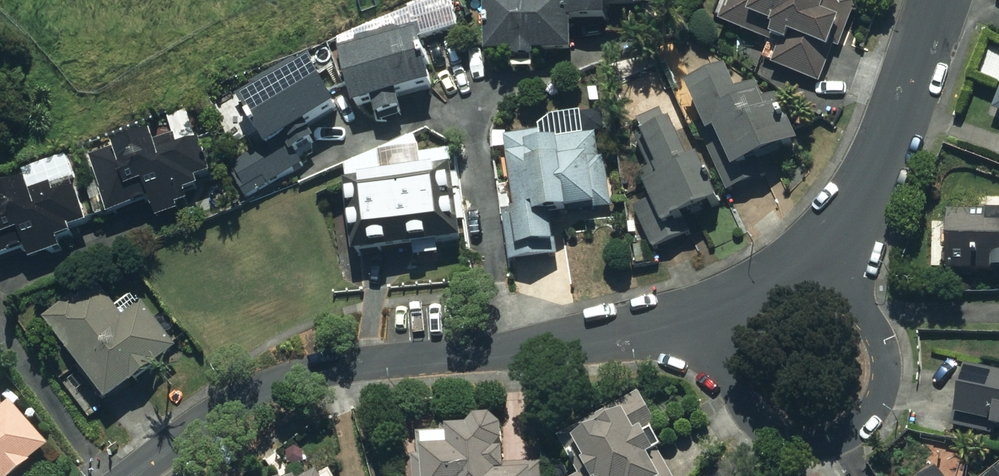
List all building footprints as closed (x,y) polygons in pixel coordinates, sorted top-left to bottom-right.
[(495,55),(580,52),(579,22),(619,20),(619,10),(689,8),(688,0),(493,0),(495,55)] [(830,58),(836,60),(856,8),(853,7),(856,0),(733,0),(726,17),(788,41),(779,64),(821,81),(830,58)] [(423,23),(343,44),(361,111),(440,90),(423,23)] [(344,108),(319,62),(245,103),(271,149),(344,108)] [(803,144),(779,94),(766,100),(759,85),(743,93),(731,69),(693,87),(716,136),(724,132),(744,172),(803,144)] [(601,151),(598,129),(586,130),(583,107),(549,112),(553,136),(546,137),(544,125),(511,133),(522,208),(507,210),(514,258),(546,253),(545,246),(563,244),(558,215),(616,206),(607,150),(601,151)] [(699,166),(681,124),(639,142),(651,170),(643,174),(654,202),(639,208),(658,252),(691,238),(684,223),(728,205),(710,162),(699,166)] [(102,215),(146,197),(154,217),(188,204),(183,191),(194,187),(191,179),(208,173),(194,136),(174,144),(168,130),(152,136),(149,128),(79,156),(102,215)] [(466,229),(459,180),(445,181),(443,167),(429,168),(426,145),(381,151),(384,175),(351,179),(362,258),(417,251),(418,258),(445,254),(442,232),(466,229)] [(25,179),(0,189),(0,255),(23,246),(28,260),(59,248),(56,240),(69,235),(66,228),(84,221),(70,185),(51,192),(46,179),(28,186),(25,179)] [(951,272),(998,272),(998,214),(951,214),(951,272)] [(91,275),(39,322),(90,380),(76,392),(101,420),(136,388),(139,392),(185,351),(137,297),(122,310),(91,275)] [(965,415),(998,421),(998,375),(973,370),(965,415)] [(46,443),(8,394),(0,400),(0,475),(4,475),(46,443)] [(606,415),(575,433),(578,438),(567,445),(583,471),(579,474),(575,475),(663,475),(652,457),(663,450),(656,437),(662,433),(639,395),(606,415)] [(430,440),(429,467),(418,466),(417,475),(539,475),(539,462),(511,460),(511,451),(505,450),(507,449),(508,448),(509,446),(510,445),(510,443),(511,442),(511,440),(511,438),(512,436),(511,435),(511,433),(511,431),(510,430),(509,428),(508,426),(507,425),(506,424),(505,422),(504,421),(502,420),(500,420),(499,419),(497,419),(495,418),(494,418),(492,418),(490,418),(489,419),(487,419),(485,420),(484,421),(482,422),(481,423),(479,424),(478,425),(449,426),(450,440),(430,440)] [(943,471),(941,473),(937,467),(927,475),(946,475),(943,471)]
